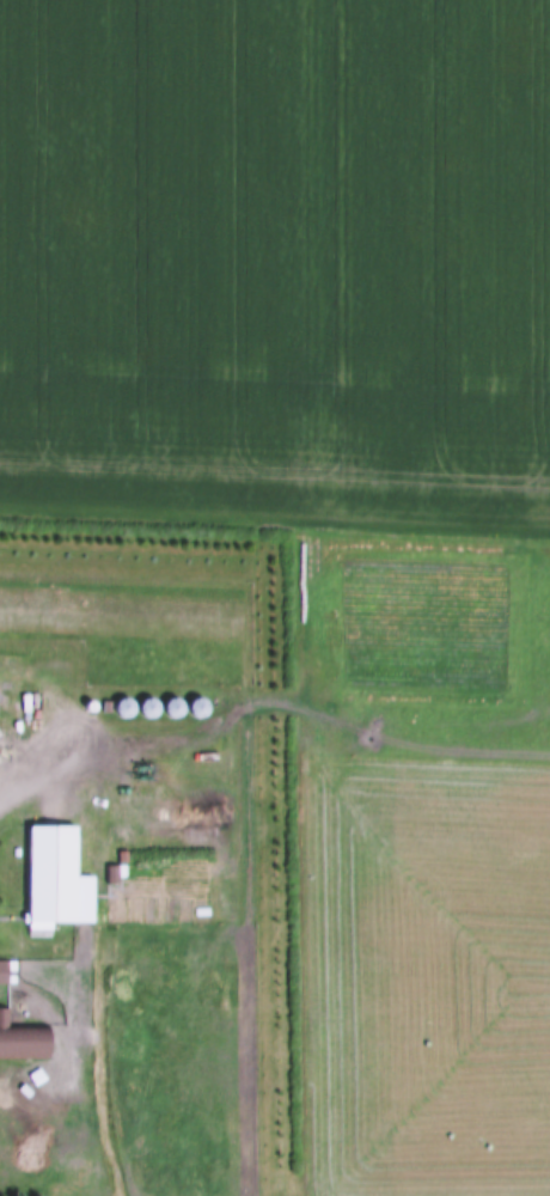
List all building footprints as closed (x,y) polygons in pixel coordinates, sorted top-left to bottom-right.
[(72,922),(72,825),(25,825),(25,922),(72,922)] [(44,1025),(6,1025),(6,1009),(0,1009),(0,1058),(43,1059),(44,1025)]
